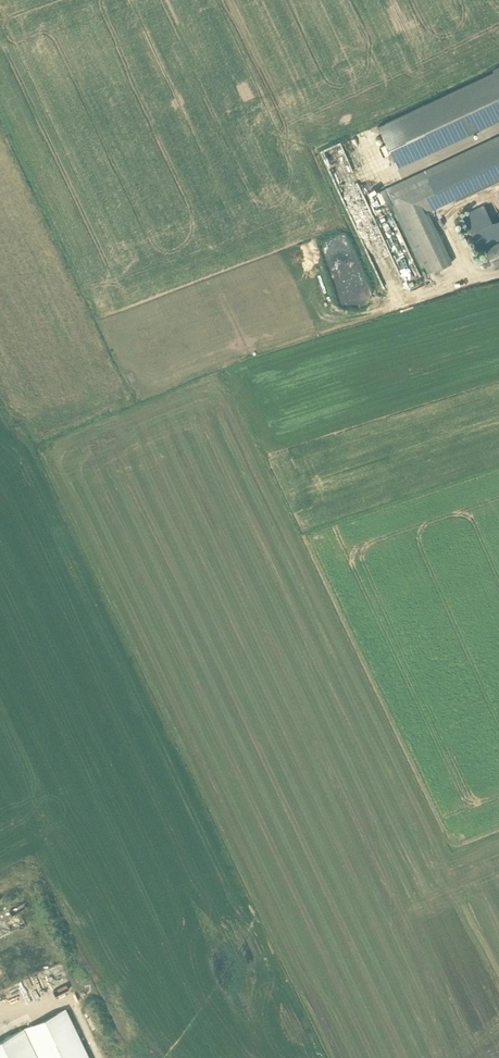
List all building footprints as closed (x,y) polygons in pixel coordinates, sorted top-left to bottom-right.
[(492,69),(493,70),(377,125),(397,167),(498,119),(498,66),(492,69)] [(438,163),(454,197),(498,176),(498,135),(438,163)] [(321,156),(339,150),(337,143),(319,149),(321,156)] [(381,192),(375,195),(379,204),(385,201),(388,207),(392,205),(421,267),(424,265),(428,273),(451,262),(426,209),(448,200),(435,172),(391,192),(385,188),(380,190),(381,192)] [(463,215),(479,248),(498,239),(498,198),(463,215)] [(485,248),(494,268),(498,266),(498,241),(485,248)] [(0,1041),(0,1057),(90,1057),(66,1009),(0,1041)]
